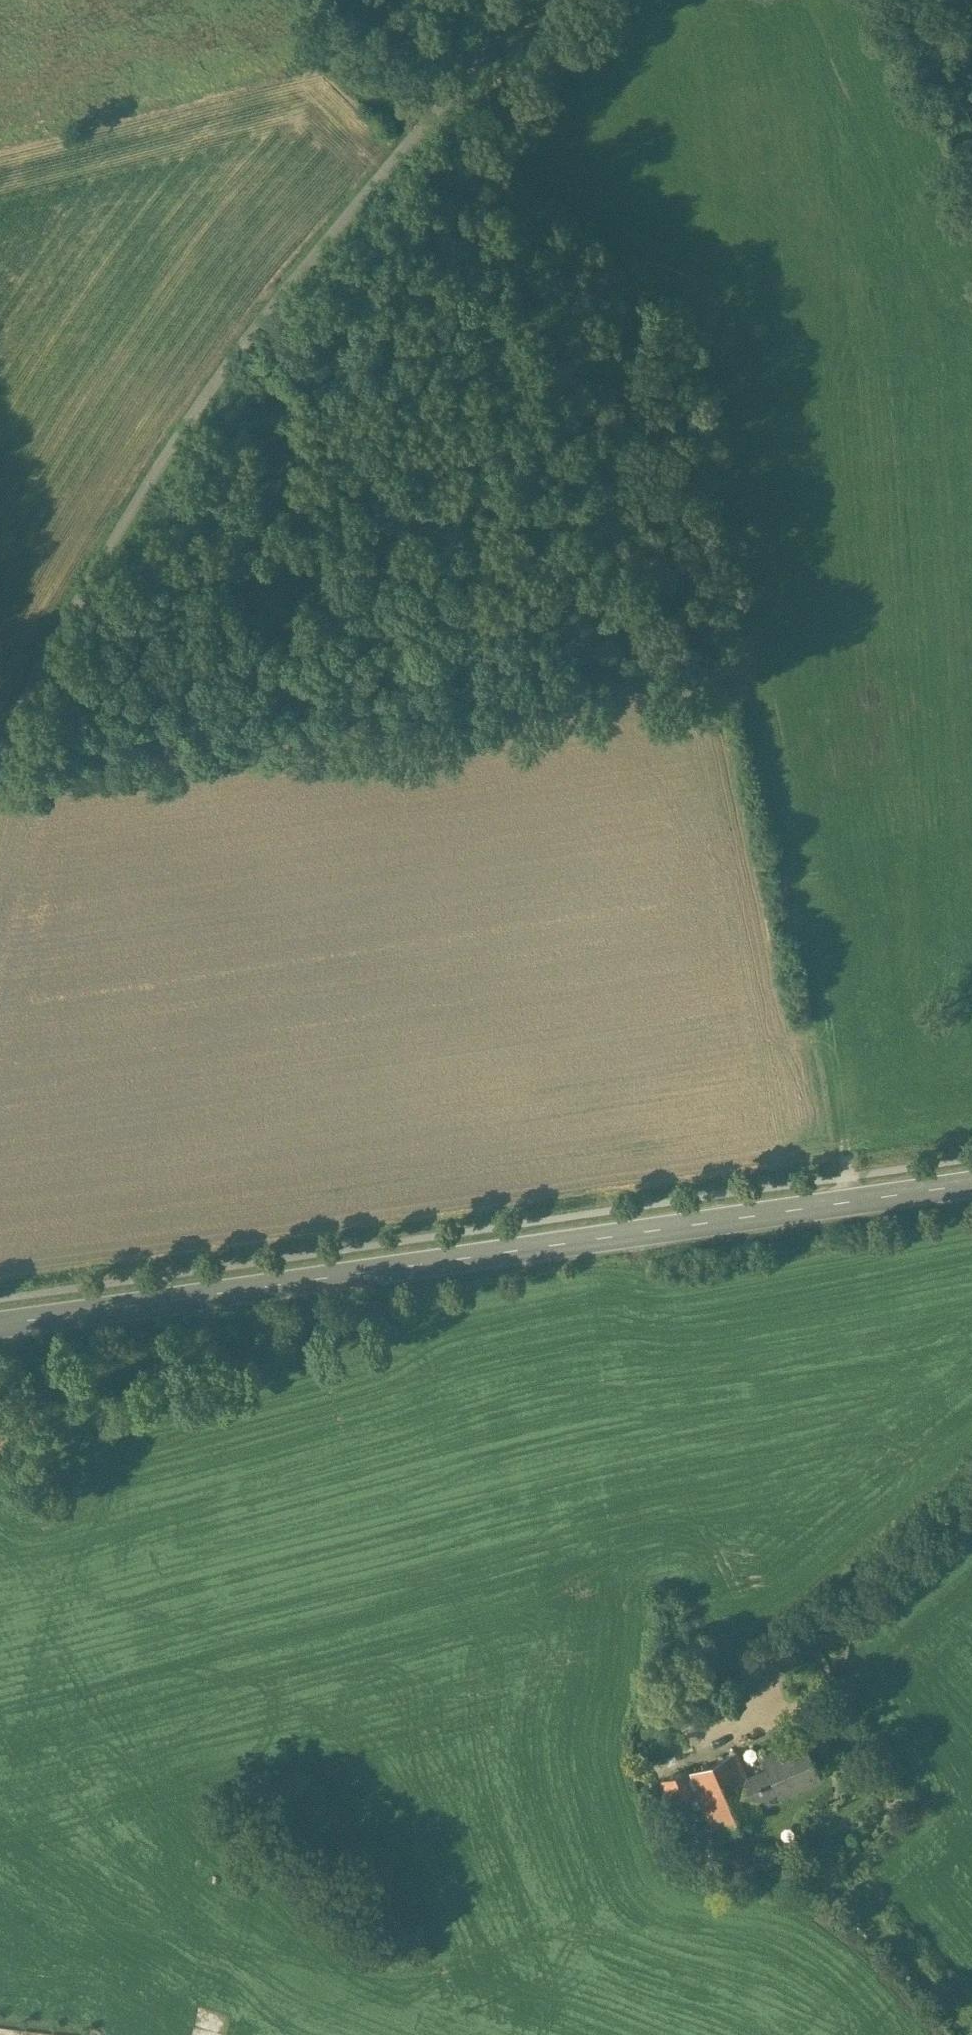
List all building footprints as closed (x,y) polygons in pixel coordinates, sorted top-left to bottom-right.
[(803,1738),(763,1756),(768,1768),(778,1790),(779,1791),(819,1773),(803,1738)] [(688,1768),(652,1784),(663,1808),(697,1792),(689,1772),(734,1752),(745,1778),(746,1778),(734,1751),(690,1771),(688,1768)] [(734,1752),(689,1772),(697,1792),(715,1835),(761,1814),(755,1800),(745,1778),(734,1752)] [(746,1778),(745,1778),(755,1800),(778,1790),(768,1768),(746,1778)]
